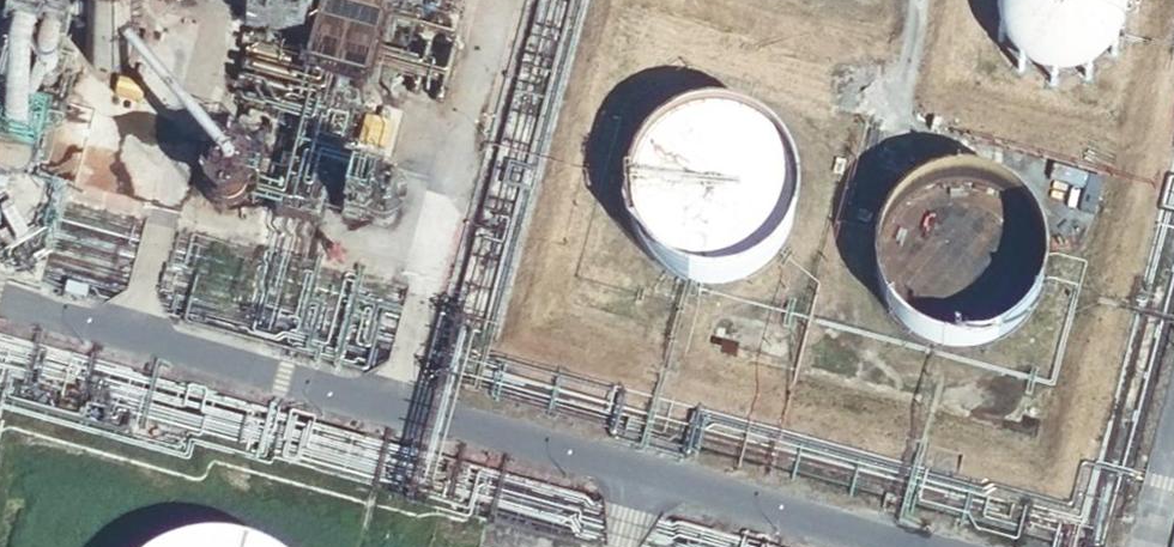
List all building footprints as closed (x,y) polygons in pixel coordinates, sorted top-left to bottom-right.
[(1120,15),(1119,7),(1118,0),(989,0),(987,7),(987,15),(987,23),(989,31),(991,39),(995,47),(999,54),(1005,60),(1011,66),(1018,71),(1025,75),(1033,78),(1041,80),(1049,81),(1057,81),(1066,80),(1074,78),(1081,75),(1088,71),(1096,66),(1102,61),(1107,54),(1111,47),(1115,40),(1118,32),(1119,24),(1120,15)] [(125,42),(124,37),(122,31),(118,27),(113,23),(108,21),(101,20),(95,21),(89,23),(84,27),(81,31),(78,37),(77,43),(77,49),(79,55),(82,60),(87,64),(92,67),(98,68),(104,68),(110,67),(115,64),(120,60),(123,55),(125,49),(125,42)] [(141,76),(149,44),(136,41),(128,73),(141,76)] [(142,81),(117,74),(112,92),(137,99),(142,81)] [(793,204),(794,193),(793,182),(791,172),(788,162),(783,151),(778,142),(771,134),(763,127),(755,120),(745,115),(735,111),(724,108),(714,107),(703,107),(692,108),(681,111),(671,115),(662,120),(653,126),(645,133),(638,142),(632,151),(628,161),(624,171),(622,182),(621,192),(622,203),(624,214),(627,224),(632,234),(638,243),(645,251),(652,259),(661,265),(671,270),(681,275),(691,277),(702,279),(713,279),(723,277),(734,275),(744,271),(754,266),(763,259),(770,252),(777,244),(783,235),(788,225),(791,214),(793,204)] [(253,197),(255,190),(256,183),(255,176),(252,170),(247,164),(241,160),(234,157),(227,156),(220,157),(214,160),(208,164),(203,169),(200,176),(199,183),(199,190),(201,197),(205,203),(210,208),(217,212),(224,213),(231,213),(238,212),(244,208),(249,203),(253,197)] [(1045,275),(1046,265),(1045,254),(1043,243),(1040,233),(1035,223),(1029,213),(1023,205),(1015,198),(1006,191),(997,186),(987,182),(976,179),(965,178),(954,178),(944,179),(933,182),(923,186),(913,191),(905,197),(897,205),(890,213),(884,222),(879,232),(876,243),(874,253),(873,264),(874,274),(876,285),(879,295),(884,305),(889,314),(896,323),(904,330),(913,336),(922,342),(932,346),(943,349),(954,350),(964,350),(975,349),(986,346),(996,342),(1005,337),(1014,331),(1022,324),(1029,315),(1035,306),(1040,296),(1043,286),(1045,275)]
